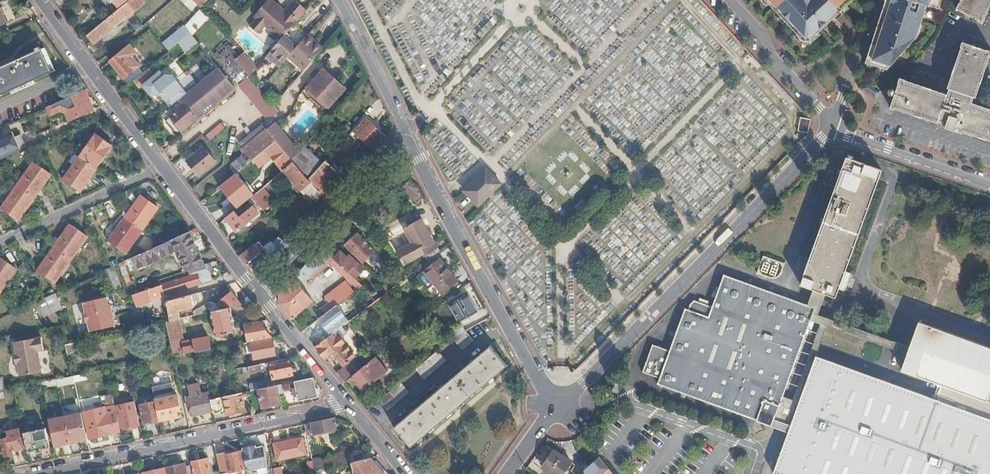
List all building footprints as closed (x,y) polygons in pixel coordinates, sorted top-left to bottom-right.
[(134,9),(144,1),(143,0),(130,0),(128,1),(134,9)] [(199,8),(201,7),(206,0),(191,0),(199,8)] [(307,9),(295,0),(294,0),(285,11),(280,7),(279,9),(276,7),(277,4),(272,0),(266,0),(252,16),(255,18),(248,25),(257,33),(265,24),(281,39),(292,26),(307,9)] [(802,39),(808,39),(850,0),(767,0),(802,39)] [(864,61),(885,68),(914,36),(925,4),(937,8),(940,0),(895,0),(894,4),(884,1),(864,61)] [(956,8),(983,23),(989,9),(989,0),(960,0),(956,8)] [(128,1),(88,34),(95,43),(135,10),(134,9),(128,1)] [(183,24),(161,42),(169,51),(191,33),(185,26),(183,24)] [(296,29),(292,26),(281,39),(270,51),(282,62),(303,39),(294,31),(296,29)] [(303,39),(305,37),(296,29),(294,31),(303,39)] [(318,44),(320,41),(310,32),(308,35),(318,44)] [(308,64),(324,45),(320,41),(318,44),(308,35),(293,51),(301,58),(299,60),(306,67),(308,64)] [(240,82),(248,74),(234,60),(241,53),(229,41),(214,55),(240,82)] [(962,41),(946,87),(948,88),(947,93),(900,76),(889,106),(944,126),(943,128),(961,134),(962,132),(989,141),(989,107),(972,101),(973,96),(975,96),(989,52),(989,51),(962,41)] [(130,44),(110,61),(129,84),(138,76),(134,70),(140,65),(134,57),(138,54),(130,44)] [(0,66),(0,95),(54,71),(43,47),(0,66)] [(243,52),(236,59),(249,75),(256,66),(257,65),(249,56),(248,57),(243,52)] [(218,67),(207,53),(191,66),(202,80),(218,67)] [(306,67),(274,103),(281,112),(316,72),(308,64),(306,67)] [(187,93),(180,98),(184,103),(170,114),(183,130),(234,87),(218,67),(202,80),(187,93)] [(154,83),(172,105),(180,98),(187,93),(169,71),(154,83)] [(307,99),(325,79),(318,73),(300,94),(302,96),(307,99)] [(248,76),(239,84),(267,118),(276,111),(248,76)] [(335,89),(325,79),(307,99),(317,109),(335,89)] [(860,87),(872,97),(876,92),(875,92),(864,82),(860,87)] [(340,93),(335,89),(317,109),(320,111),(322,113),(340,93)] [(95,109),(86,90),(48,107),(52,115),(62,111),(68,113),(70,120),(95,109)] [(890,96),(885,94),(882,103),(887,105),(890,96)] [(303,104),(307,99),(302,96),(299,100),(303,104)] [(317,109),(307,99),(303,104),(313,113),(317,109)] [(871,122),(876,114),(872,112),(868,112),(865,117),(867,120),(871,122)] [(370,154),(386,136),(365,117),(350,134),(357,140),(356,141),(370,154)] [(808,132),(811,119),(801,117),(799,130),(808,132)] [(205,132),(212,140),(225,127),(218,120),(205,132)] [(276,122),(243,149),(252,159),(265,148),(275,140),(272,137),(281,127),(276,122)] [(10,132),(7,125),(0,128),(0,136),(10,132)] [(291,138),(281,127),(272,137),(275,140),(282,148),(291,138)] [(26,147),(23,139),(21,140),(18,134),(14,136),(12,131),(10,132),(0,136),(0,159),(26,147)] [(79,156),(95,168),(112,144),(95,132),(79,156)] [(357,140),(350,134),(336,150),(342,156),(356,141),(357,140)] [(300,149),(291,138),(282,148),(291,160),(300,149)] [(265,148),(271,156),(277,163),(283,170),(293,161),(291,160),(282,148),(275,140),(265,148)] [(323,164),(305,144),(300,149),(291,160),(293,161),(309,180),(323,164)] [(203,146),(187,160),(199,174),(215,161),(203,146)] [(265,148),(252,159),(258,166),(271,156),(265,148)] [(231,165),(238,172),(249,163),(242,155),(231,165)] [(829,284),(835,267),(870,167),(836,155),(830,172),(817,168),(812,181),(825,185),(791,282),(826,294),(829,284)] [(79,190),(95,168),(79,156),(63,179),(79,190)] [(17,184),(34,197),(50,173),(34,161),(17,184)] [(311,182),(309,180),(293,161),(283,170),(284,170),(301,191),(311,182)] [(325,161),(323,164),(309,180),(311,182),(319,192),(327,201),(346,180),(337,172),(325,161)] [(283,170),(277,163),(256,180),(263,188),(284,170),(283,170)] [(346,180),(349,177),(340,168),(337,172),(346,180)] [(486,170),(463,192),(477,206),(500,185),(486,170)] [(471,182),(475,179),(467,171),(456,181),(463,189),(471,182)] [(235,173),(219,187),(234,208),(251,194),(235,173)] [(417,186),(409,178),(400,187),(416,202),(422,196),(417,186)] [(319,192),(311,182),(301,191),(309,200),(319,192)] [(18,219),(34,197),(17,184),(1,207),(18,219)] [(140,195),(125,218),(141,229),(157,207),(140,195)] [(250,198),(226,218),(237,231),(259,213),(253,206),(247,211),(243,207),(252,201),(250,198)] [(141,229),(125,218),(108,241),(125,253),(141,229)] [(427,260),(438,250),(421,219),(403,228),(411,243),(396,251),(403,264),(423,253),(427,260)] [(70,224),(54,247),(71,259),(87,236),(70,224)] [(204,263),(188,231),(161,244),(127,260),(132,270),(177,250),(186,270),(189,269),(194,267),(204,263)] [(374,250),(357,232),(345,243),(361,261),(374,250)] [(281,252),(287,245),(282,240),(275,245),(281,252)] [(255,244),(241,256),(242,257),(252,271),(264,271),(273,261),(263,250),(265,248),(260,242),(256,246),(255,244)] [(71,259),(54,247),(37,270),(54,282),(71,259)] [(332,258),(320,247),(297,273),(304,280),(324,259),(357,289),(361,285),(360,285),(354,278),(349,273),(332,258)] [(341,249),(332,258),(349,273),(351,271),(349,269),(357,261),(349,254),(347,256),(341,249)] [(778,279),(784,264),(761,255),(755,271),(778,279)] [(16,267),(0,256),(0,291),(16,267)] [(457,280),(440,258),(423,270),(441,293),(457,280)] [(209,268),(207,262),(204,263),(194,267),(189,269),(191,274),(133,294),(137,304),(145,301),(211,279),(208,269),(209,268)] [(841,269),(835,267),(829,284),(835,285),(841,269)] [(360,285),(368,276),(370,274),(364,269),(354,278),(360,285)] [(656,382),(770,421),(810,304),(720,273),(710,304),(691,297),(682,306),(667,350),(649,344),(641,370),(658,376),(656,382)] [(361,285),(365,289),(372,280),(368,276),(360,285),(361,285)] [(279,304),(291,318),(312,299),(293,277),(282,289),(280,291),(279,304)] [(331,308),(331,309),(343,299),(353,292),(345,282),(324,298),(327,303),(331,308)] [(327,325),(322,329),(328,336),(341,326),(350,319),(374,300),(370,296),(365,289),(361,285),(357,289),(353,292),(343,299),(350,308),(327,325)] [(374,300),(387,290),(383,285),(380,287),(370,296),(374,300)] [(230,307),(241,304),(230,290),(222,297),(225,301),(220,302),(221,309),(230,307)] [(200,299),(198,292),(167,301),(167,303),(170,320),(179,318),(180,318),(179,309),(195,306),(194,301),(200,299)] [(474,310),(465,293),(449,302),(458,319),(474,310)] [(39,300),(46,315),(59,308),(52,294),(42,299),(41,299),(39,300)] [(105,295),(82,301),(85,312),(83,312),(85,321),(87,320),(89,331),(114,325),(112,314),(111,309),(109,310),(105,295)] [(302,331),(309,339),(322,329),(327,325),(350,308),(343,299),(331,309),(322,316),(321,316),(302,331)] [(39,300),(31,304),(38,318),(46,315),(39,300)] [(209,309),(216,303),(208,301),(194,310),(195,315),(203,313),(210,311),(209,309)] [(317,310),(322,316),(331,309),(331,308),(327,303),(317,310)] [(236,331),(230,307),(221,309),(211,311),(213,319),(211,319),(212,323),(213,322),(217,335),(236,331)] [(989,472),(989,470),(981,466),(989,440),(989,346),(911,319),(894,369),(901,371),(899,378),(913,383),(915,376),(932,382),(927,397),(810,356),(770,473),(989,473),(989,472)] [(245,324),(248,341),(271,336),(258,322),(245,324)] [(461,324),(447,331),(452,338),(465,331),(464,329),(461,324)] [(168,328),(169,335),(183,332),(182,326),(168,328)] [(336,373),(344,382),(352,375),(356,373),(348,363),(355,358),(340,339),(347,334),(341,326),(328,336),(315,347),(316,348),(325,360),(333,354),(343,367),(336,373)] [(473,340),(465,331),(452,338),(462,349),(473,340)] [(169,335),(171,343),(185,341),(183,332),(169,335)] [(41,336),(14,341),(16,354),(14,354),(16,363),(18,363),(20,375),(41,371),(37,350),(43,349),(41,336)] [(171,343),(173,355),(201,350),(210,348),(208,336),(194,339),(193,337),(190,337),(191,340),(185,341),(171,343)] [(272,338),(252,342),(255,357),(275,353),(272,338)] [(507,366),(490,346),(393,426),(410,447),(507,366)] [(446,360),(438,351),(416,369),(424,379),(446,360)] [(292,373),(288,357),(270,361),(274,377),(292,373)] [(386,371),(375,357),(356,373),(352,375),(363,389),(386,371)] [(260,363),(247,365),(248,372),(261,369),(260,363)] [(317,396),(313,377),(294,381),(298,399),(317,396)] [(249,383),(250,390),(259,388),(265,387),(263,380),(249,383)] [(152,386),(159,419),(182,414),(177,394),(175,394),(172,381),(152,386)] [(399,383),(379,400),(387,409),(409,391),(401,381),(399,383)] [(623,384),(617,381),(612,390),(618,393),(623,384)] [(194,416),(214,411),(211,398),(210,392),(202,394),(200,384),(190,386),(192,396),(187,397),(189,411),(193,410),(194,416)] [(280,402),(276,384),(265,387),(259,388),(263,406),(280,402)] [(245,396),(247,395),(246,391),(225,395),(229,413),(245,410),(243,395),(245,395),(245,396)] [(211,398),(214,411),(223,409),(220,396),(211,398)] [(123,427),(140,423),(135,401),(115,405),(117,411),(120,424),(122,424),(123,427)] [(153,401),(140,403),(145,422),(158,419),(153,401)] [(71,441),(88,438),(82,411),(65,415),(67,424),(71,441)] [(90,437),(121,430),(120,424),(117,411),(105,413),(106,416),(87,420),(90,437)] [(334,417),(305,423),(307,435),(336,428),(334,417)] [(71,441),(67,424),(51,428),(54,445),(58,444),(59,447),(72,445),(71,441)] [(9,436),(1,438),(5,455),(14,453),(13,450),(25,448),(23,443),(27,442),(25,432),(24,428),(8,431),(9,436)] [(46,428),(25,432),(27,442),(29,450),(49,446),(46,428)] [(302,437),(274,443),(277,460),(306,453),(302,437)] [(989,470),(989,440),(981,466),(989,470)] [(256,447),(242,450),(248,473),(251,472),(250,469),(265,465),(262,449),(257,450),(256,447)] [(219,470),(220,473),(244,468),(240,450),(228,453),(228,451),(216,453),(219,470)] [(555,450),(542,467),(552,473),(562,473),(571,462),(555,450)] [(339,465),(348,462),(345,453),(337,455),(338,458),(339,465)] [(376,456),(357,461),(359,469),(352,471),(353,473),(390,473),(376,456)] [(609,468),(600,457),(579,473),(603,473),(609,468)] [(190,461),(191,463),(193,473),(220,473),(219,470),(210,472),(207,458),(190,461)] [(321,469),(339,465),(338,458),(319,462),(321,469)] [(307,462),(309,472),(315,470),(313,460),(307,462)] [(191,463),(185,465),(184,463),(164,467),(166,473),(193,473),(191,463)]
